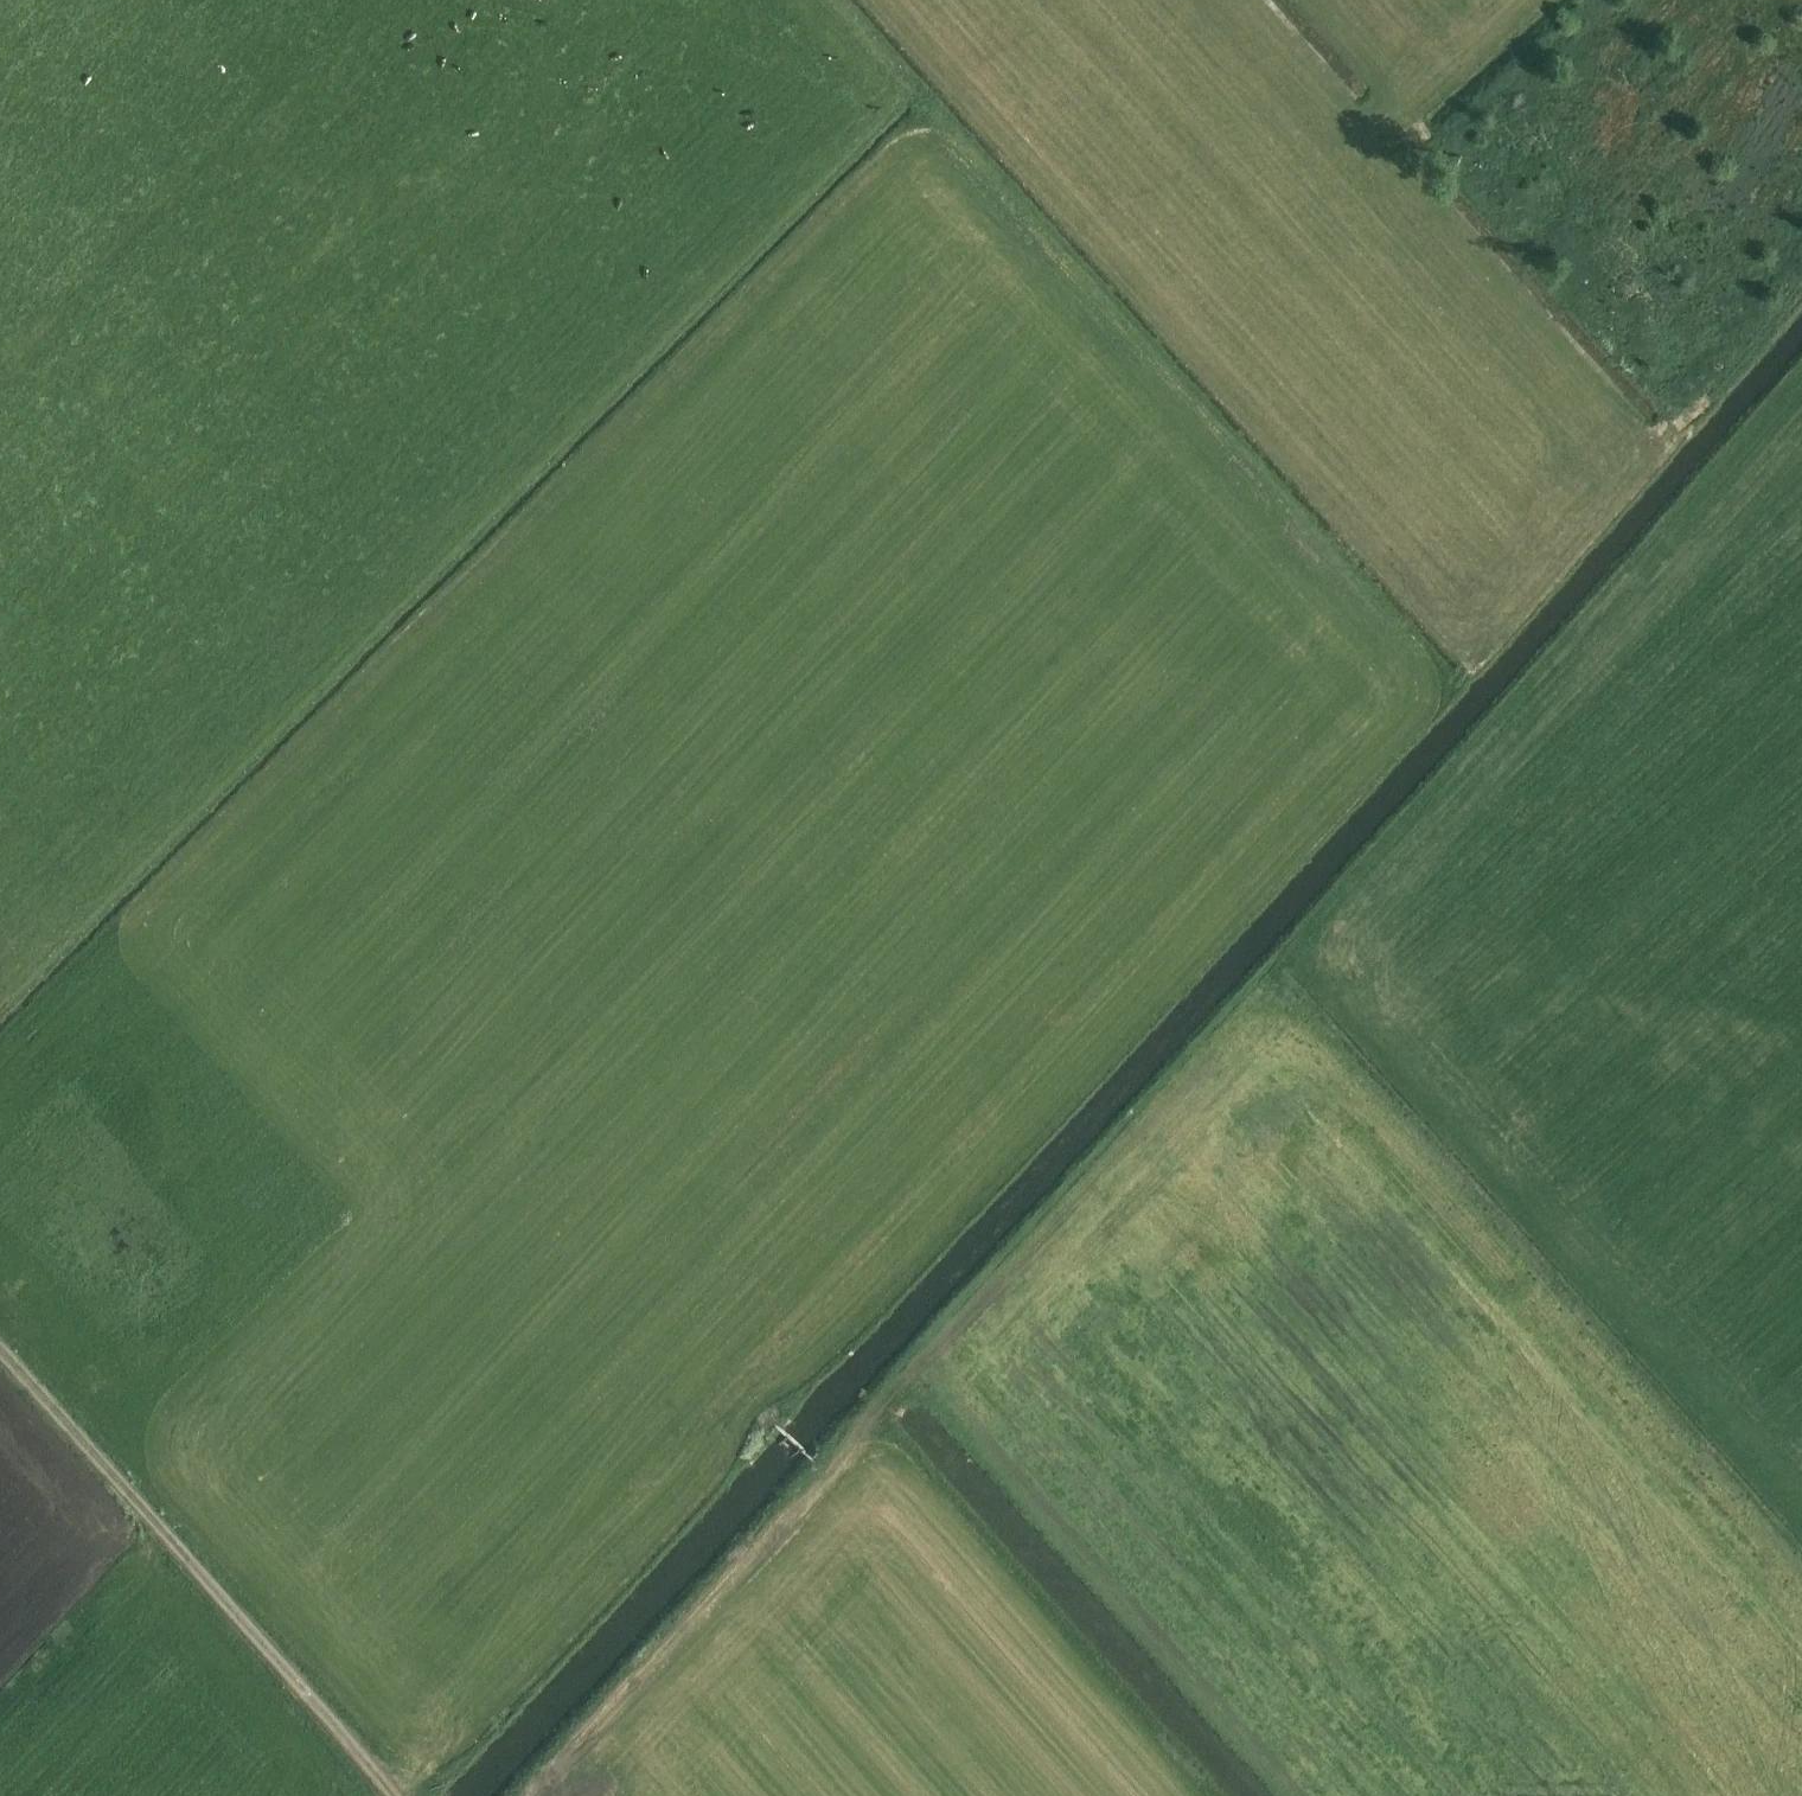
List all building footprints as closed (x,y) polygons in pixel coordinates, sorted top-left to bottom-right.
[(750,1460),(759,1452),(746,1437),(737,1445),(750,1460)]
